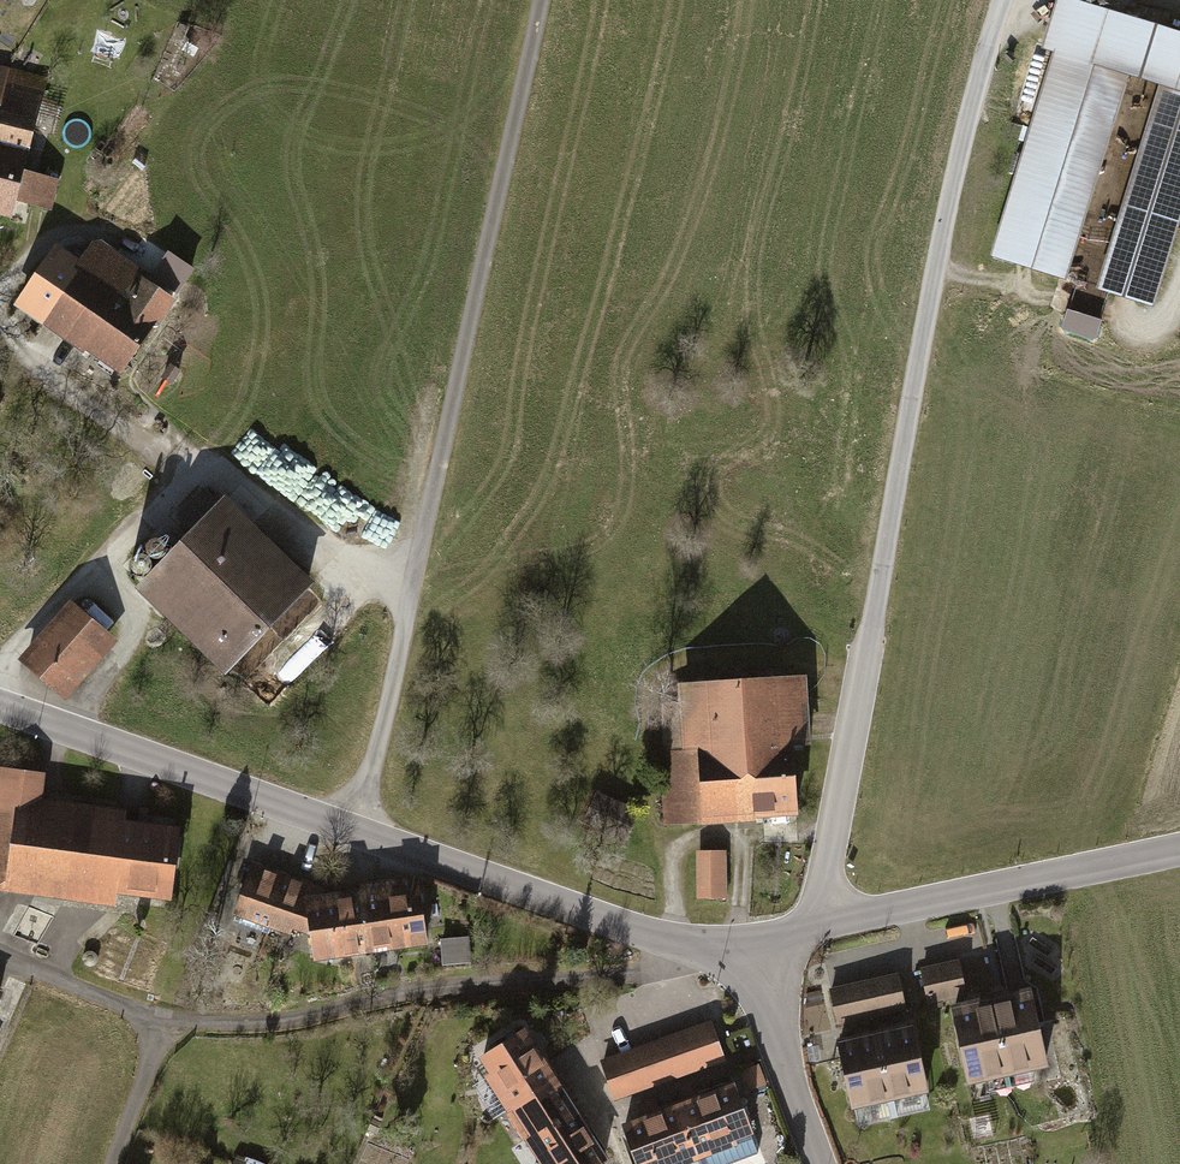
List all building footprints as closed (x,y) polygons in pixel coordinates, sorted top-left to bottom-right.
[(993,261),(1069,284),(1131,80),(1161,89),(1098,297),(1155,314),(1179,232),(1179,38),(1060,2),(1044,55),(1054,58),(993,261)] [(15,230),(20,210),(53,219),(62,185),(29,177),(50,95),(0,82),(0,226),(15,230)] [(78,260),(54,244),(13,304),(120,377),(173,298),(150,283),(155,276),(95,236),(78,260)] [(233,512),(142,604),(228,688),(319,597),(233,512)] [(68,709),(124,651),(80,609),(24,667),(68,709)] [(674,840),(805,831),(800,759),(817,758),(812,689),(689,697),(694,766),(669,768),(674,840)] [(48,785),(0,778),(0,781),(0,904),(121,920),(122,909),(177,916),(187,844),(129,836),(132,822),(44,810),(48,785)] [(731,863),(699,863),(699,909),(731,909),(731,863)] [(318,895),(255,874),(240,928),(317,955),(318,911),(318,895)] [(317,955),(318,978),(436,961),(425,887),(363,898),(364,905),(318,911),(317,955)] [(475,974),(473,947),(445,949),(446,976),(475,974)] [(958,961),(922,969),(930,1003),(966,994),(958,961)] [(897,975),(831,990),(839,1023),(905,1008),(897,975)] [(1036,987),(952,1008),(970,1083),(1055,1063),(1036,987)] [(706,1020),(600,1061),(615,1100),(722,1059),(706,1020)] [(913,1024),(837,1040),(852,1110),(929,1093),(913,1024)] [(471,1058),(506,1113),(498,1118),(527,1163),(611,1163),(524,1025),(471,1058)] [(625,1125),(639,1163),(653,1163),(696,1148),(702,1163),(726,1163),(756,1153),(731,1086),(625,1125)] [(275,1163),(252,1154),(248,1163),(274,1163),(275,1163)]
